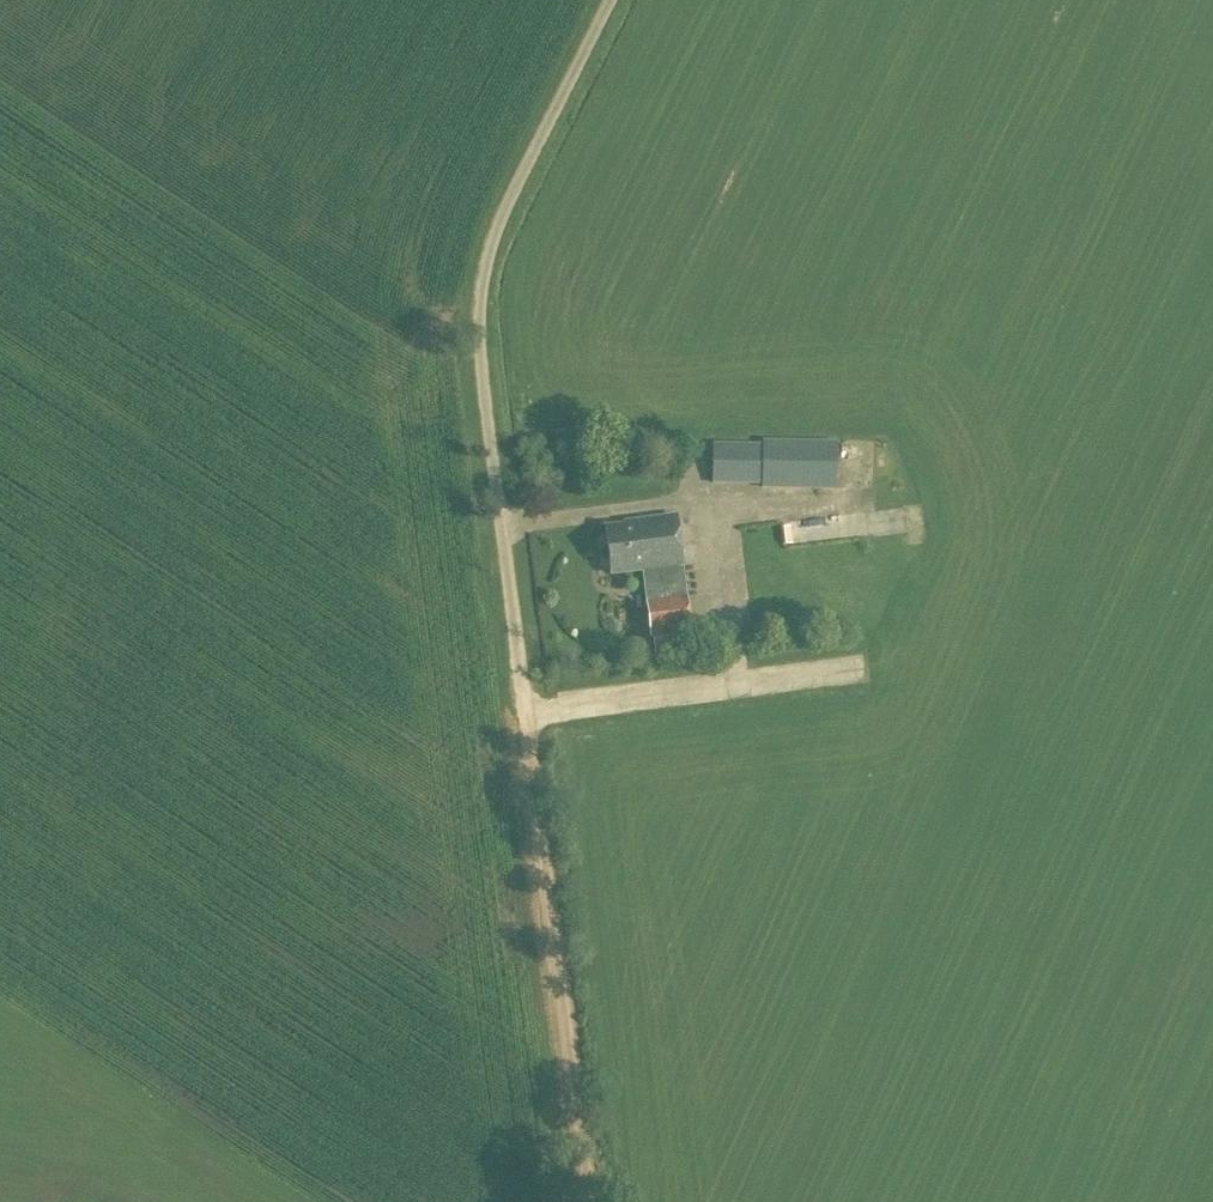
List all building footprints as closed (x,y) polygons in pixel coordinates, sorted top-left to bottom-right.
[(835,489),(836,441),(761,440),(761,444),(712,444),(712,483),(761,484),(761,488),(835,489)] [(664,570),(684,568),(677,514),(637,519),(638,523),(606,527),(612,572),(642,568),(651,636),(691,631),(686,593),(667,596),(664,570)]
